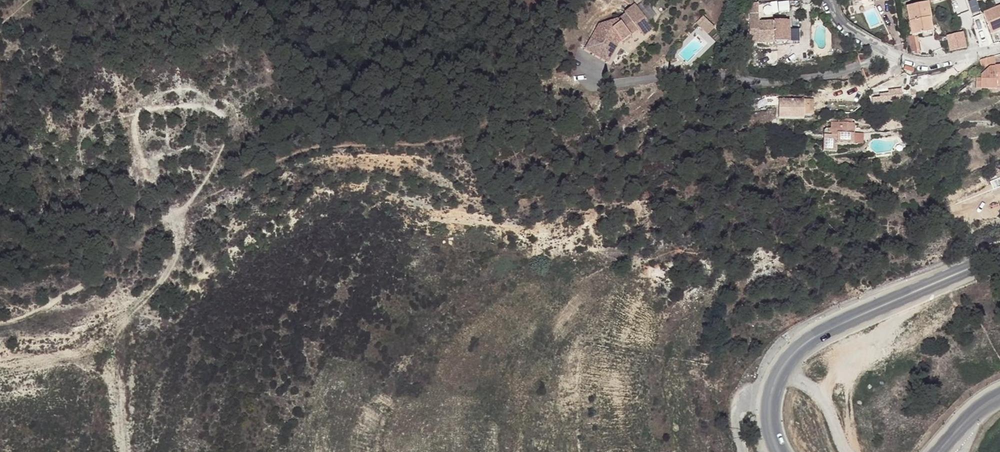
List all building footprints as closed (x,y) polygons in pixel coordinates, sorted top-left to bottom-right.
[(906,6),(911,35),(912,34),(931,31),(926,2),(906,6)] [(619,38),(621,41),(622,42),(638,30),(642,35),(651,27),(634,5),(624,13),(626,14),(618,21),(620,23),(609,32),(605,36),(602,40),(594,54),(608,62),(617,47),(616,46),(612,44),(619,38)] [(983,13),(990,34),(999,30),(999,7),(983,13)] [(696,23),(700,27),(707,21),(703,17),(696,23)] [(713,28),(707,21),(700,27),(707,34),(713,28)] [(789,22),(759,22),(759,43),(786,43),(785,30),(789,30),(789,22)] [(651,27),(642,35),(644,38),(654,30),(651,27)] [(947,35),(949,51),(966,48),(963,32),(947,35)] [(912,34),(911,35),(906,36),(908,52),(915,54),(912,34)] [(612,44),(616,46),(621,41),(619,38),(612,44)] [(993,57),(982,59),(983,65),(995,65),(993,57)] [(835,64),(823,66),(824,72),(825,72),(826,72),(827,72),(828,71),(835,70),(835,64)] [(974,88),(999,89),(999,65),(990,66),(983,72),(983,75),(980,75),(980,79),(975,78),(974,88)] [(901,90),(871,93),(872,104),(902,101),(901,90)] [(803,98),(778,97),(778,103),(778,118),(803,118),(812,118),(813,98),(803,98)] [(854,124),(852,124),(838,123),(837,123),(837,128),(836,136),(836,142),(853,143),(853,134),(854,124)] [(823,135),(836,136),(837,128),(826,127),(823,130),(823,135)] [(862,134),(853,134),(853,143),(862,143),(862,134)] [(835,152),(836,142),(836,136),(823,135),(822,151),(835,152)] [(213,201),(207,205),(210,209),(216,206),(213,201)]
